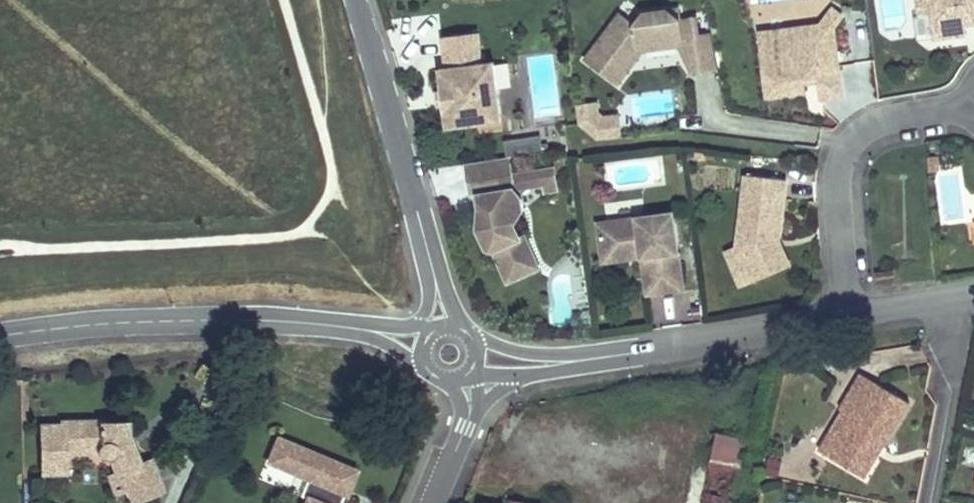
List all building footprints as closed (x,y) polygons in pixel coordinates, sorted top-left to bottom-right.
[(914,16),(926,14),(929,39),(960,35),(959,25),(959,21),(967,19),(968,24),(973,23),(973,0),(912,0),(914,16)] [(615,6),(582,61),(621,84),(646,43),(650,64),(675,60),(681,51),(685,73),(718,67),(711,27),(687,31),(683,11),(667,2),(642,6),(636,18),(615,6)] [(837,97),(828,28),(837,16),(827,10),(815,25),(807,36),(786,39),(775,30),(754,33),(762,96),(800,91),(799,86),(798,80),(812,78),(813,84),(815,99),(837,97)] [(786,39),(807,36),(815,25),(775,30),(786,39)] [(439,107),(442,129),(496,123),(490,63),(478,64),(475,34),(438,37),(441,69),(435,69),(437,91),(439,107)] [(799,86),(813,84),(812,78),(798,80),(799,86)] [(439,107),(437,91),(431,92),(433,107),(439,107)] [(580,139),(623,133),(619,109),(600,112),(598,98),(574,101),(580,139)] [(506,175),(504,158),(461,164),(466,196),(478,195),(480,208),(474,209),(472,230),(481,251),(487,252),(501,283),(533,269),(518,236),(514,238),(508,225),(517,211),(516,199),(509,190),(506,175)] [(552,191),(548,169),(536,171),(538,186),(539,193),(552,191)] [(538,186),(536,171),(506,175),(509,190),(538,186)] [(780,175),(739,171),(732,242),(747,282),(779,270),(768,242),(769,235),(774,235),(780,175)] [(678,287),(667,210),(591,221),(596,253),(634,248),(635,255),(646,254),(650,291),(678,287)] [(774,235),(769,235),(768,242),(779,270),(786,268),(774,235)] [(732,242),(720,246),(736,286),(747,282),(732,242)] [(634,248),(596,253),(597,260),(635,255),(634,248)] [(646,254),(635,255),(641,292),(650,291),(646,254)] [(894,270),(876,273),(877,283),(895,281),(894,270)] [(667,319),(698,320),(699,292),(668,291),(667,319)] [(874,382),(877,376),(863,367),(859,373),(874,382)] [(859,373),(841,403),(844,404),(830,428),(841,435),(832,450),(866,471),(880,449),(871,444),(874,438),(883,444),(911,396),(877,376),(874,382),(859,373)] [(63,422),(63,425),(42,425),(43,473),(66,473),(65,452),(98,452),(98,454),(98,455),(99,456),(100,458),(101,459),(102,460),(103,460),(105,461),(106,462),(107,462),(109,462),(110,462),(111,461),(117,476),(122,474),(127,489),(133,502),(163,492),(152,462),(140,466),(130,440),(125,442),(123,436),(128,435),(127,424),(103,424),(103,421),(63,422)] [(832,450),(841,435),(830,428),(820,444),(832,450)] [(880,449),(883,444),(874,438),(871,444),(880,449)] [(271,464),(286,470),(296,446),(281,440),(271,464)] [(308,502),(344,502),(358,472),(296,446),(286,470),(310,480),(303,497),(309,500),(308,502)] [(709,460),(700,502),(734,502),(742,467),(709,460)] [(117,476),(110,479),(115,493),(127,489),(122,474),(117,476)]
